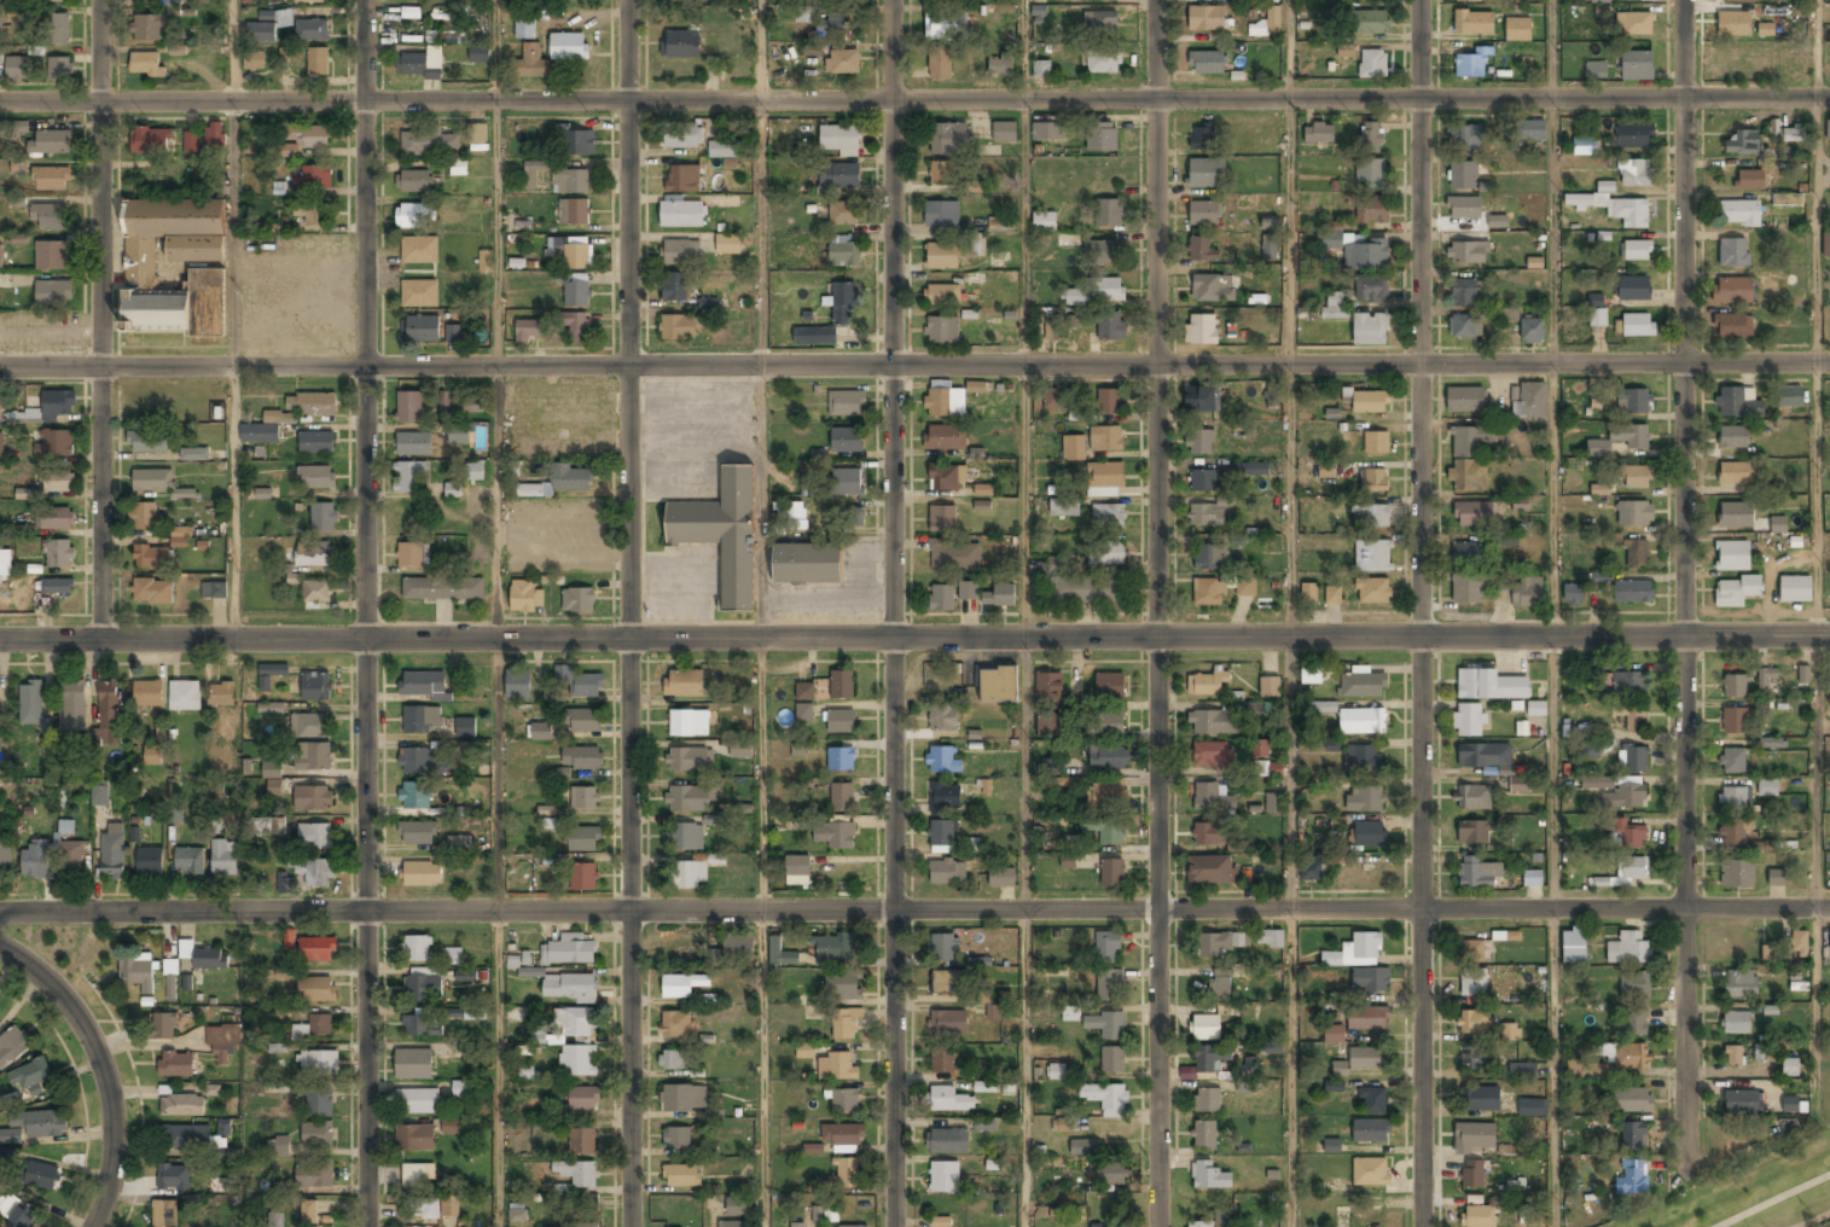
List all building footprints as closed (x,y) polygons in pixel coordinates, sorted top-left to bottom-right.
[(1046,6),(1032,6),(1032,24),(1046,25),(1046,6)] [(1189,30),(1224,30),(1224,6),(1189,6),(1189,30)] [(1250,35),(1280,35),(1280,6),(1266,6),(1266,22),(1250,22),(1250,35)] [(421,8),(402,7),(402,18),(420,18),(421,8)] [(814,22),(814,7),(797,7),(797,22),(814,22)] [(1388,34),(1388,10),(1352,10),(1352,34),(1388,34)] [(1117,11),(1084,11),(1084,33),(1117,31),(1117,11)] [(1493,34),(1493,11),(1453,11),(1453,34),(1493,34)] [(46,12),(46,43),(70,43),(70,12),(46,12)] [(275,25),(289,25),(289,12),(279,12),(279,22),(249,23),(249,42),(275,42),(275,25)] [(1651,12),(1617,12),(1617,35),(1651,35),(1651,12)] [(1718,36),(1750,36),(1750,12),(1718,12),(1718,36)] [(816,19),(816,37),(829,37),(830,31),(844,31),(844,13),(828,13),(827,19),(816,19)] [(925,37),(968,37),(968,13),(925,13),(925,37)] [(133,14),(133,41),(164,41),(164,14),(133,14)] [(1507,40),(1530,40),(1530,19),(1507,19),(1507,40)] [(329,21),(296,21),(296,40),(329,40),(329,21)] [(534,21),(517,21),(517,37),(534,37),(534,21)] [(1774,24),(1757,23),(1757,35),(1774,36),(1774,24)] [(438,43),(460,43),(460,31),(438,31),(438,43)] [(699,58),(699,31),(663,31),(663,58),(699,58)] [(587,34),(548,34),(548,59),(587,59),(587,34)] [(544,76),(544,43),(524,43),(524,62),(511,62),(511,76),(544,76)] [(1337,56),(1354,57),(1354,44),(1337,44),(1337,56)] [(822,46),(803,45),(803,56),(821,56),(822,46)] [(397,53),(397,75),(440,75),(440,46),(428,46),(428,53),(397,53)] [(329,75),(329,47),(308,47),(308,75),(329,75)] [(487,63),(487,47),(470,47),(470,63),(487,63)] [(929,77),(952,77),(952,47),(929,47),(929,77)] [(279,64),(289,64),(289,48),(279,48),(279,64)] [(859,50),(826,50),(826,74),(859,74),(859,50)] [(1387,50),(1360,50),(1360,78),(1387,78),(1387,50)] [(1087,72),(1121,72),(1121,51),(1087,51),(1087,72)] [(1189,51),(1189,72),(1226,72),(1226,51),(1189,51)] [(243,70),(263,70),(263,52),(243,52),(243,70)] [(1013,52),(1000,52),(1000,59),(989,59),(988,73),(1012,74),(1013,52)] [(1652,80),(1652,52),(1621,52),(1621,80),(1652,80)] [(130,53),(130,75),(165,75),(165,64),(159,64),(159,53),(130,53)] [(1456,77),(1486,77),(1486,53),(1456,53),(1456,77)] [(7,81),(27,81),(27,56),(7,56),(7,81)] [(48,78),(72,78),(72,56),(48,56),(48,78)] [(1050,61),(1033,61),(1033,78),(1050,78),(1050,61)] [(1586,78),(1607,78),(1607,63),(1586,63),(1586,78)] [(29,121),(5,120),(5,133),(28,133),(29,121)] [(1545,120),(1515,120),(1515,141),(1545,141),(1545,120)] [(186,150),(222,150),(222,122),(208,122),(208,132),(186,132),(186,150)] [(929,122),(929,153),(966,153),(966,122),(929,122)] [(1016,122),(993,122),(993,141),(1016,141),(1016,122)] [(1063,122),(1032,122),(1032,139),(1063,139),(1063,122)] [(1117,151),(1117,122),(1087,122),(1087,151),(1117,151)] [(1360,122),(1360,153),(1383,153),(1383,122),(1360,122)] [(467,144),(486,145),(486,123),(467,123),(467,144)] [(1617,147),(1654,147),(1654,123),(1617,123),(1617,147)] [(1334,143),(1334,124),(1305,124),(1305,143),(1334,143)] [(329,147),(329,126),(283,126),(283,144),(298,144),(298,147),(329,147)] [(662,147),(702,147),(702,126),(662,126),(662,147)] [(819,150),(840,150),(840,156),(859,156),(859,126),(819,126),(819,150)] [(1191,149),(1213,149),(1213,126),(1191,126),(1191,149)] [(1450,150),(1482,150),(1482,126),(1450,126),(1450,150)] [(169,128),(132,128),(132,153),(169,153),(169,128)] [(593,153),(593,128),(558,128),(558,153),(593,153)] [(1805,128),(1776,128),(1776,139),(1805,139),(1805,128)] [(1735,139),(1725,139),(1725,153),(1758,153),(1758,129),(1735,129),(1735,139)] [(70,153),(70,130),(36,130),(36,141),(28,141),(28,153),(70,153)] [(459,132),(401,133),(401,153),(459,153),(459,132)] [(1596,138),(1574,138),(1574,153),(1596,153),(1596,138)] [(709,157),(737,157),(737,141),(709,141),(709,157)] [(298,157),(298,144),(277,144),(277,157),(298,157)] [(1225,186),(1225,159),(1187,159),(1187,186),(1225,186)] [(1356,159),(1356,186),(1384,186),(1384,159),(1356,159)] [(1619,159),(1619,186),(1649,186),(1649,159),(1619,159)] [(452,173),(465,173),(465,161),(452,161),(452,173)] [(541,161),(524,161),(524,187),(541,187),(541,161)] [(1476,161),(1450,161),(1450,188),(1476,188),(1476,161)] [(929,186),(954,186),(954,162),(929,162),(929,186)] [(819,163),(819,188),(859,188),(859,163),(819,163)] [(699,165),(667,165),(666,192),(699,192),(699,165)] [(331,187),(331,167),(301,167),(301,187),(331,187)] [(68,169),(34,169),(34,190),(68,191),(68,169)] [(588,169),(553,169),(553,192),(588,192),(588,169)] [(1764,188),(1764,169),(1736,169),(1736,188),(1764,188)] [(397,192),(431,192),(431,170),(397,170),(397,192)] [(1648,229),(1648,199),(1610,199),(1610,182),(1598,182),(1598,193),(1565,193),(1565,207),(1609,207),(1609,219),(1623,219),(1623,228),(1648,229)] [(1788,204),(1801,204),(1801,194),(1788,194),(1788,204)] [(1480,217),(1480,197),(1447,197),(1447,217),(1480,217)] [(588,198),(560,198),(560,223),(588,223),(588,198)] [(1387,223),(1387,198),(1356,198),(1356,223),(1387,223)] [(126,199),(124,333),(223,333),(225,269),(187,269),(187,292),(156,292),(156,238),(167,238),(167,262),(223,262),(223,200),(126,199)] [(1121,199),(1094,199),(1094,227),(1121,227),(1121,199)] [(661,227),(703,227),(703,200),(661,200),(661,227)] [(1761,200),(1720,200),(1720,226),(1761,226),(1761,200)] [(855,225),(855,202),(829,202),(829,225),(855,225)] [(925,226),(958,226),(958,202),(925,202),(925,226)] [(1190,202),(1190,226),(1220,226),(1220,202),(1190,202)] [(66,229),(66,204),(33,204),(33,229),(66,229)] [(320,225),(320,204),(302,204),(302,225),(320,225)] [(396,227),(431,227),(431,204),(396,204),(396,227)] [(1034,229),(1056,231),(1056,214),(1035,213),(1034,229)] [(506,229),(529,230),(529,222),(519,221),(519,215),(507,215),(506,229)] [(988,216),(988,231),(1015,229),(1013,215),(988,216)] [(1488,216),(1488,228),(1508,228),(1507,215),(1488,216)] [(1279,217),(1261,218),(1262,230),(1280,229),(1279,217)] [(28,244),(27,233),(5,234),(6,245),(28,244)] [(985,255),(985,233),(967,233),(968,256),(985,255)] [(1343,267),(1388,268),(1388,242),(1342,242),(1343,233),(1323,233),(1323,248),(1343,248),(1343,267)] [(739,234),(716,234),(716,254),(739,254),(739,234)] [(437,237),(401,237),(401,263),(437,263),(437,237)] [(564,268),(591,268),(591,237),(551,237),(551,250),(564,250),(564,268)] [(1218,261),(1218,249),(1210,249),(1210,237),(1189,237),(1189,261),(1218,261)] [(1266,257),(1274,257),(1274,238),(1266,238),(1266,257)] [(1748,238),(1720,238),(1720,266),(1748,266),(1748,238)] [(663,239),(662,263),(699,263),(699,240),(663,239)] [(36,242),(36,271),(66,271),(66,242),(36,242)] [(859,242),(829,242),(829,266),(859,266),(859,242)] [(1485,263),(1485,242),(1448,242),(1448,263),(1485,263)] [(1651,242),(1621,242),(1621,261),(1651,261),(1651,242)] [(958,268),(958,243),(925,243),(925,268),(958,268)] [(1115,258),(1115,243),(1091,243),(1091,258),(1115,258)] [(490,250),(478,250),(479,271),(491,271),(490,250)] [(686,300),(686,273),(661,273),(661,300),(686,300)] [(1232,275),(1192,275),(1193,302),(1232,301),(1232,275)] [(1355,275),(1355,302),(1388,302),(1388,275),(1355,275)] [(1650,277),(1619,277),(1619,301),(1650,301),(1650,277)] [(1125,302),(1125,278),(1087,278),(1087,290),(1065,290),(1065,302),(1125,302)] [(1714,302),(1754,302),(1754,278),(1714,278),(1714,302)] [(1451,307),(1475,307),(1475,279),(1451,279),(1451,307)] [(401,280),(401,306),(437,306),(437,280),(401,280)] [(71,281),(36,281),(36,306),(71,306),(71,281)] [(565,306),(591,306),(591,281),(565,281),(565,306)] [(853,283),(832,283),(832,325),(853,325),(853,283)] [(960,284),(925,284),(925,304),(960,304),(960,284)] [(1329,306),(1321,306),(1321,319),(1344,319),(1344,293),(1329,293),(1329,306)] [(717,313),(717,297),(698,298),(699,314),(717,313)] [(1607,326),(1607,308),(1610,308),(1610,297),(1588,297),(1589,327),(1607,326)] [(1518,321),(1517,307),(1497,308),(1498,322),(1518,321)] [(587,312),(564,312),(564,339),(587,339),(587,312)] [(1097,313),(1097,339),(1125,339),(1125,313),(1097,313)] [(695,315),(661,314),(660,338),(695,339),(695,315)] [(1186,344),(1216,344),(1216,314),(1186,314),(1186,344)] [(1353,345),(1388,345),(1388,314),(1353,314),(1353,345)] [(1478,337),(1478,314),(1450,314),(1450,337),(1478,337)] [(1619,336),(1655,336),(1655,314),(1619,314),(1619,336)] [(1715,314),(1715,338),(1751,338),(1751,314),(1715,314)] [(403,342),(438,341),(438,315),(403,316),(403,342)] [(1045,340),(1060,340),(1060,331),(1075,331),(1075,315),(1045,315),(1045,340)] [(925,316),(925,343),(957,343),(957,316),(925,316)] [(1544,318),(1522,318),(1522,343),(1544,343),(1544,318)] [(540,320),(517,320),(517,341),(540,341),(540,320)] [(467,341),(467,325),(447,325),(447,341),(467,341)] [(797,343),(833,342),(833,327),(797,328),(797,343)] [(985,393),(986,382),(966,382),(965,393),(985,393)] [(949,389),(949,384),(925,384),(925,415),(964,415),(964,389),(949,389)] [(1545,384),(1515,384),(1515,419),(1545,419),(1545,384)] [(1186,413),(1218,412),(1216,385),(1184,388),(1186,413)] [(1265,386),(1266,407),(1279,406),(1278,386),(1265,386)] [(1342,402),(1351,402),(1351,388),(1342,388),(1342,402)] [(1486,388),(1446,388),(1446,412),(1486,412),(1486,388)] [(1751,388),(1719,388),(1719,415),(1764,415),(1764,400),(1751,400),(1751,388)] [(1802,388),(1778,388),(1778,407),(1802,407),(1802,388)] [(7,425),(58,424),(58,415),(75,415),(75,390),(42,391),(42,411),(7,411),(7,425)] [(434,408),(449,408),(450,391),(435,390),(434,408)] [(866,415),(866,390),(829,390),(829,415),(866,415)] [(1044,409),(1063,409),(1063,390),(1044,390),(1044,409)] [(1097,390),(1097,414),(1121,414),(1121,390),(1097,390)] [(1353,412),(1389,412),(1389,390),(1353,390),(1353,412)] [(1619,390),(1619,415),(1651,415),(1651,390),(1619,390)] [(422,391),(397,391),(397,421),(422,421),(422,391)] [(286,394),(286,421),(295,421),(295,415),(336,415),(336,394),(286,394)] [(463,396),(463,411),(481,412),(482,397),(463,396)] [(278,442),(278,423),(242,423),(242,442),(278,442)] [(965,448),(965,424),(925,424),(925,448),(965,448)] [(467,443),(467,426),(451,425),(449,443),(467,443)] [(1608,426),(1608,440),(1587,440),(1587,458),(1610,457),(1610,447),(1648,447),(1648,425),(1608,426)] [(1720,447),(1748,447),(1748,425),(1720,425),(1720,447)] [(1091,426),(1091,450),(1121,450),(1121,426),(1091,426)] [(830,428),(830,450),(861,450),(861,428),(830,428)] [(1486,490),(1486,458),(1486,428),(1451,428),(1451,490),(1486,490)] [(72,457),(72,430),(37,430),(37,457),(72,457)] [(129,430),(129,453),(167,453),(167,430),(129,430)] [(1213,453),(1213,430),(1187,430),(1187,453),(1213,453)] [(333,431),(300,431),(300,453),(333,453),(333,431)] [(1389,431),(1363,431),(1363,453),(1389,453),(1389,431)] [(431,454),(431,432),(397,432),(397,454),(431,454)] [(1085,460),(1085,435),(1062,435),(1062,460),(1085,460)] [(207,448),(182,448),(182,460),(208,459),(207,448)] [(394,492),(418,492),(418,461),(394,461),(394,492)] [(466,480),(484,480),(484,462),(466,462),(466,480)] [(966,463),(929,463),(929,489),(966,489),(966,463)] [(1087,495),(1122,495),(1122,463),(1087,463),(1087,495)] [(1318,478),(1338,477),(1337,463),(1318,463),(1318,478)] [(1754,484),(1754,463),(1719,463),(1719,484),(1754,484)] [(1268,476),(1268,464),(1231,464),(1231,476),(1268,476)] [(754,465),(721,465),(721,502),(666,504),(666,543),(722,543),(722,611),(754,611),(754,465)] [(336,466),(298,466),(298,488),(336,488),(336,466)] [(1650,488),(1650,467),(1625,466),(1625,488),(1650,488)] [(552,490),(593,490),(593,467),(552,467),(552,490)] [(832,469),(832,494),(862,494),(862,469),(832,469)] [(1387,469),(1360,469),(1360,492),(1387,492),(1387,469)] [(132,470),(132,490),(173,490),(173,470),(132,470)] [(1191,492),(1224,492),(1224,470),(1191,470),(1191,492)] [(74,471),(42,471),(42,492),(74,492),(74,471)] [(445,498),(461,498),(461,482),(445,483),(445,498)] [(541,484),(518,485),(518,495),(541,495),(541,484)] [(1590,495),(1610,495),(1610,485),(1590,484),(1590,495)] [(992,485),(974,485),(974,495),(992,496),(992,485)] [(33,489),(16,489),(16,499),(33,499),(33,489)] [(1525,504),(1520,504),(1520,498),(1512,498),(1512,512),(1524,512),(1525,504)] [(805,501),(774,502),(774,532),(806,532),(805,501)] [(1617,525),(1651,525),(1651,501),(1617,501),(1617,525)] [(129,531),(156,531),(156,502),(129,502),(129,531)] [(312,502),(312,533),(336,533),(336,502),(312,502)] [(1453,502),(1453,527),(1491,527),(1491,502),(1453,502)] [(1719,527),(1751,527),(1751,502),(1719,502),(1719,527)] [(1051,513),(1074,514),(1075,505),(1052,504),(1051,513)] [(1091,525),(1125,525),(1125,504),(1091,504),(1091,525)] [(1228,525),(1228,504),(1190,504),(1190,525),(1228,525)] [(1389,527),(1389,504),(1353,504),(1353,527),(1389,527)] [(929,533),(955,533),(955,505),(929,505),(929,533)] [(74,507),(37,507),(37,529),(74,529),(74,507)] [(865,528),(865,507),(838,507),(838,528),(865,528)] [(1787,517),(1774,517),(1774,533),(1787,533),(1787,517)] [(173,545),(186,545),(186,529),(173,529),(173,545)] [(1497,546),(1518,546),(1518,535),(1497,535),(1497,546)] [(1648,568),(1648,540),(1625,540),(1625,568),(1648,568)] [(45,566),(74,566),(74,541),(45,541),(45,566)] [(332,541),(296,541),(296,566),(332,566),(332,541)] [(929,571),(980,571),(980,541),(929,541),(929,571)] [(1087,564),(1125,564),(1125,541),(1087,541),(1087,564)] [(1392,541),(1355,541),(1355,572),(1392,572),(1392,541)] [(1715,541),(1715,570),(1749,570),(1749,541),(1715,541)] [(397,542),(397,566),(425,566),(425,543),(397,542)] [(1452,542),(1452,563),(1482,563),(1482,542),(1452,542)] [(773,545),(773,582),(841,582),(841,545),(773,545)] [(1226,545),(1195,545),(1195,570),(1226,570),(1226,545)] [(168,568),(168,547),(133,547),(133,568),(168,568)] [(0,551),(0,576),(11,576),(11,551),(0,551)] [(1452,574),(1452,603),(1486,603),(1486,574),(1452,574)] [(1811,601),(1811,575),(1780,575),(1780,601),(1811,601)] [(1121,601),(1121,577),(1051,577),(1051,601),(1121,601)] [(1543,577),(1512,577),(1512,606),(1543,606),(1543,577)] [(1715,607),(1744,607),(1744,595),(1761,595),(1761,577),(1715,577),(1715,607)] [(482,578),(402,578),(402,599),(482,599),(482,578)] [(1193,605),(1224,605),(1224,578),(1193,578),(1193,605)] [(1237,595),(1254,595),(1254,578),(1237,578),(1237,595)] [(1355,604),(1389,604),(1389,578),(1355,578),(1355,604)] [(43,580),(43,593),(72,593),(72,580),(43,580)] [(133,580),(133,604),(173,604),(173,580),(133,580)] [(303,580),(303,604),(331,604),(331,580),(303,580)] [(511,611),(534,611),(534,580),(511,580),(511,611)] [(1651,580),(1615,580),(1615,601),(1651,601),(1651,580)] [(226,598),(226,582),(203,582),(203,598),(226,598)] [(975,598),(975,582),(960,582),(960,598),(975,598)] [(929,611),(953,611),(953,583),(929,583),(929,611)] [(1015,583),(993,583),(993,593),(982,593),(982,605),(1015,605),(1015,583)] [(1301,583),(1301,605),(1317,605),(1317,583),(1301,583)] [(1582,585),(1564,585),(1564,603),(1582,604),(1582,585)] [(1340,604),(1340,586),(1326,586),(1326,604),(1340,604)] [(562,588),(562,612),(593,612),(593,588),(562,588)] [(573,674),(573,664),(554,664),(554,684),(570,684),(570,696),(603,696),(603,674),(573,674)] [(949,664),(925,664),(925,680),(949,680),(949,664)] [(260,690),(269,690),(271,673),(284,674),(285,667),(261,665),(260,690)] [(1301,683),(1322,684),(1322,665),(1301,665),(1301,683)] [(1809,666),(1798,666),(1798,683),(1809,683),(1809,666)] [(1015,703),(1015,668),(978,668),(978,703),(1015,703)] [(1497,669),(1457,668),(1457,698),(1529,698),(1530,678),(1497,678),(1497,669)] [(1778,678),(1777,668),(1757,669),(1758,690),(1767,690),(1767,678),(1778,678)] [(853,669),(830,669),(830,681),(796,680),(796,698),(853,699),(853,669)] [(445,670),(400,670),(400,693),(432,693),(432,699),(445,699),(445,670)] [(507,698),(530,698),(530,670),(507,670),(507,698)] [(703,670),(664,670),(664,696),(703,696),(703,670)] [(330,671),(302,671),(302,699),(330,699),(330,671)] [(1038,671),(1038,734),(1062,734),(1062,671),(1038,671)] [(1387,671),(1340,671),(1340,696),(1387,696),(1387,671)] [(1645,671),(1611,671),(1611,696),(1645,696),(1645,671)] [(1125,673),(1094,673),(1094,697),(1125,697),(1125,673)] [(1221,682),(1230,682),(1230,673),(1187,673),(1187,694),(1221,694),(1221,682)] [(1748,674),(1724,674),(1724,697),(1748,697),(1748,674)] [(1260,697),(1279,697),(1279,676),(1260,676),(1260,697)] [(163,680),(134,680),(134,706),(163,706),(163,680)] [(85,681),(60,681),(60,731),(85,731),(85,681)] [(120,743),(120,681),(99,681),(100,743),(120,743)] [(169,681),(169,711),(199,711),(199,681),(169,681)] [(233,682),(209,682),(209,705),(233,705),(233,682)] [(19,725),(42,725),(42,684),(19,684),(19,725)] [(1337,702),(1309,701),(1309,713),(1337,713),(1337,702)] [(1546,702),(1528,702),(1528,715),(1546,715),(1546,702)] [(258,712),(283,712),(283,703),(258,703),(258,712)] [(813,703),(796,703),(796,721),(813,721),(813,703)] [(1485,703),(1453,703),(1453,737),(1485,737),(1485,703)] [(441,705),(402,705),(402,732),(430,732),(430,725),(441,725),(441,705)] [(957,731),(957,705),(929,705),(929,731),(957,731)] [(1627,733),(1645,733),(1645,705),(1611,705),(1611,716),(1627,717),(1627,733)] [(1748,708),(1724,708),(1724,734),(1748,734),(1748,708)] [(600,731),(600,709),(564,709),(564,731),(600,731)] [(709,709),(669,709),(669,735),(709,735),(709,709)] [(853,733),(853,709),(829,709),(829,733),(853,733)] [(1087,709),(1087,737),(1125,737),(1125,709),(1087,709)] [(1385,709),(1340,709),(1340,733),(1385,733),(1385,709)] [(1238,734),(1238,711),(1190,711),(1190,734),(1238,734)] [(329,713),(290,713),(290,737),(329,737),(329,713)] [(475,719),(458,719),(458,735),(475,735),(475,719)] [(551,722),(530,722),(530,739),(551,739),(551,722)] [(1270,742),(1253,740),(1251,756),(1268,757),(1270,742)] [(1337,751),(1338,742),(1326,740),(1326,750),(1337,751)] [(1782,740),(1764,740),(1764,749),(1782,749),(1782,740)] [(1193,742),(1193,766),(1230,766),(1230,742),(1193,742)] [(331,744),(294,744),(294,769),(331,769),(331,744)] [(1127,768),(1127,744),(1088,744),(1088,768),(1127,768)] [(1486,744),(1458,744),(1458,767),(1486,767),(1486,744)] [(1598,746),(1584,744),(1581,756),(1596,758),(1598,746)] [(1377,745),(1344,745),(1344,772),(1377,772),(1377,745)] [(399,746),(399,772),(432,772),(432,746),(399,746)] [(603,746),(563,746),(563,768),(603,768),(603,746)] [(952,746),(925,746),(925,772),(962,772),(962,758),(952,758),(952,746)] [(1620,772),(1648,772),(1648,746),(1620,746),(1620,772)] [(667,748),(667,772),(710,772),(710,748),(667,748)] [(827,770),(853,770),(853,748),(827,748),(827,770)] [(1721,749),(1721,772),(1744,773),(1744,749),(1721,749)] [(156,751),(149,750),(146,761),(153,763),(156,751)] [(263,778),(279,778),(279,762),(263,762),(263,778)] [(1282,776),(1282,762),(1254,762),(1254,777),(1282,776)] [(1529,793),(1529,777),(1509,776),(1509,793),(1529,793)] [(267,796),(282,796),(281,779),(267,780),(267,796)] [(1610,779),(1584,779),(1584,789),(1602,789),(1602,808),(1645,808),(1645,785),(1610,785),(1610,779)] [(1760,779),(1760,796),(1777,796),(1777,779),(1760,779)] [(429,807),(429,781),(399,781),(399,807),(429,807)] [(1122,783),(1087,783),(1087,804),(1122,804),(1122,783)] [(1193,810),(1236,810),(1236,796),(1220,796),(1220,783),(1193,783),(1193,810)] [(106,784),(93,784),(93,807),(106,807),(106,784)] [(830,812),(853,812),(853,784),(830,784),(830,812)] [(929,784),(929,815),(945,815),(945,808),(959,808),(959,784),(929,784)] [(1456,809),(1491,809),(1491,785),(1456,785),(1456,809)] [(294,810),(331,810),(331,786),(294,786),(294,810)] [(710,786),(667,786),(667,810),(710,810),(710,786)] [(570,787),(570,808),(598,808),(598,787),(570,787)] [(1383,813),(1383,787),(1346,787),(1346,813),(1383,813)] [(1720,787),(1720,809),(1750,809),(1750,787),(1720,787)] [(1280,813),(1279,793),(1266,793),(1266,813),(1280,813)] [(220,832),(220,803),(210,803),(210,832),(220,832)] [(555,806),(538,806),(537,815),(555,816),(555,806)] [(167,822),(181,823),(181,810),(168,809),(167,822)] [(252,835),(279,835),(279,819),(252,819),(252,835)] [(543,829),(561,829),(561,819),(543,819),(543,829)] [(1645,826),(1627,826),(1627,819),(1614,819),(1614,848),(1645,848),(1645,826)] [(74,834),(73,820),(59,820),(59,834),(74,834)] [(1099,844),(1123,844),(1123,820),(1081,820),(1081,831),(1099,831),(1099,844)] [(399,821),(399,844),(437,844),(437,821),(399,821)] [(929,821),(929,850),(954,850),(954,821),(929,821)] [(1193,821),(1193,845),(1221,845),(1221,821),(1193,821)] [(1491,844),(1491,821),(1458,821),(1458,844),(1491,844)] [(1743,821),(1720,821),(1720,844),(1743,844),(1743,821)] [(1385,822),(1353,822),(1353,847),(1385,847),(1385,822)] [(673,824),(673,850),(703,850),(703,824),(673,824)] [(854,847),(854,824),(813,824),(813,847),(854,847)] [(124,878),(124,825),(103,825),(103,878),(124,878)] [(298,848),(332,848),(332,825),(298,825),(298,848)] [(568,851),(600,851),(600,826),(568,826),(568,851)] [(10,873),(11,835),(0,835),(0,873),(10,873)] [(470,835),(448,835),(448,848),(470,848),(470,835)] [(980,838),(965,838),(965,854),(981,853),(980,838)] [(47,878),(47,841),(23,841),(23,878),(47,878)] [(83,842),(60,841),(59,871),(82,871),(83,842)] [(236,841),(211,841),(211,874),(236,874),(236,841)] [(1750,851),(1772,852),(1773,842),(1750,841),(1750,851)] [(138,876),(163,876),(163,848),(138,848),(138,876)] [(203,873),(203,848),(176,848),(176,873),(203,873)] [(786,855),(786,884),(809,884),(809,855),(786,855)] [(1328,856),(1300,855),(1300,879),(1326,880),(1328,856)] [(1230,856),(1189,856),(1189,883),(1237,883),(1237,867),(1230,867),(1230,856)] [(1478,856),(1458,856),(1458,888),(1493,888),(1493,877),(1501,877),(1501,863),(1478,863),(1478,856)] [(1648,879),(1648,857),(1619,857),(1619,878),(1591,877),(1591,886),(1631,886),(1631,878),(1648,879)] [(294,874),(306,874),(306,886),(331,886),(331,860),(294,860),(294,874)] [(707,888),(707,860),(675,860),(675,888),(707,888)] [(929,860),(929,883),(965,883),(965,860),(929,860)] [(1123,860),(1100,860),(1100,886),(1123,886),(1123,860)] [(1754,885),(1754,860),(1724,860),(1724,885),(1754,885)] [(402,885),(441,885),(441,861),(402,861),(402,885)] [(596,863),(570,863),(570,891),(596,891),(596,863)] [(1015,885),(1015,870),(989,870),(989,885),(1015,885)] [(1541,871),(1524,871),(1524,885),(1541,885),(1541,871)] [(1784,871),(1770,871),(1770,883),(1784,883),(1784,871)] [(277,892),(294,893),(295,875),(277,875),(277,892)] [(294,948),(295,929),(284,929),(283,948),(294,948)] [(1585,929),(1563,929),(1563,963),(1585,963),(1585,929)] [(1097,961),(1121,961),(1121,930),(1097,930),(1097,961)] [(1257,930),(1257,948),(1284,948),(1284,930),(1257,930)] [(1521,931),(1497,932),(1497,941),(1521,940),(1521,931)] [(1651,942),(1642,942),(1642,931),(1621,931),(1621,942),(1608,942),(1608,964),(1651,964),(1651,942)] [(583,932),(559,932),(559,942),(541,942),(541,964),(594,964),(594,941),(583,941),(583,932)] [(1244,954),(1244,932),(1197,932),(1197,954),(1244,954)] [(1379,932),(1350,932),(1350,950),(1323,950),(1323,964),(1379,964),(1379,932)] [(1808,932),(1790,932),(1790,958),(1808,958),(1808,932)] [(429,935),(402,935),(402,961),(429,961),(429,935)] [(753,935),(724,935),(724,964),(753,964),(753,935)] [(815,964),(855,964),(855,935),(815,935),(815,964)] [(929,935),(929,961),(958,961),(958,935),(929,935)] [(769,966),(797,966),(797,952),(780,952),(780,937),(769,937),(769,966)] [(335,961),(335,938),(300,938),(300,961),(335,961)] [(1492,961),(1492,941),(1460,941),(1460,961),(1492,961)] [(1772,961),(1772,945),(1762,945),(1761,960),(1772,961)] [(193,970),(228,970),(228,947),(182,947),(182,958),(193,958),(193,970)] [(447,964),(460,964),(460,949),(447,949),(447,964)] [(720,964),(718,949),(707,952),(708,966),(720,964)] [(991,967),(990,957),(967,958),(968,967),(991,967)] [(141,995),(153,995),(152,958),(121,959),(122,984),(141,984),(141,995)] [(177,999),(176,960),(165,960),(165,1000),(177,999)] [(296,978),(295,968),(275,969),(276,979),(296,978)] [(544,968),(518,968),(518,977),(544,977),(544,968)] [(1387,990),(1387,969),(1353,969),(1353,990),(1387,990)] [(933,970),(933,993),(959,993),(959,970),(933,970)] [(1121,1000),(1121,970),(1097,970),(1097,1000),(1121,1000)] [(455,981),(477,981),(477,971),(455,971),(455,981)] [(1210,995),(1228,995),(1228,971),(1210,971),(1210,995)] [(1758,999),(1758,971),(1725,971),(1725,999),(1758,999)] [(862,972),(826,972),(826,999),(862,999),(862,972)] [(1621,972),(1621,999),(1649,999),(1649,972),(1621,972)] [(1460,995),(1486,995),(1486,973),(1460,973),(1460,995)] [(594,1000),(594,975),(544,975),(544,1000),(594,1000)] [(710,987),(710,975),(662,975),(662,996),(691,996),(691,987),(710,987)] [(441,976),(405,976),(405,1001),(441,1001),(441,976)] [(298,977),(298,1001),(335,1001),(335,977),(298,977)] [(1793,992),(1805,992),(1805,983),(1793,983),(1793,992)] [(997,1005),(987,1005),(986,1018),(996,1019),(997,1005)] [(1079,1021),(1079,1005),(1062,1005),(1062,1021),(1079,1021)] [(275,1014),(299,1014),(299,1006),(275,1007),(275,1014)] [(1347,1029),(1387,1029),(1387,1007),(1347,1007),(1347,1029)] [(463,1009),(444,1008),(444,1018),(463,1018),(463,1009)] [(484,1008),(465,1008),(465,1018),(484,1018),(484,1008)] [(593,1036),(593,1008),(557,1008),(557,1036),(593,1036)] [(832,1040),(856,1040),(856,1008),(832,1008),(832,1040)] [(661,1036),(693,1036),(693,1011),(661,1011),(661,1036)] [(929,1035),(968,1035),(968,1011),(929,1011),(929,1035)] [(1458,1033),(1486,1033),(1486,1011),(1458,1011),(1458,1033)] [(152,1037),(175,1037),(175,1012),(152,1012),(152,1037)] [(1619,1036),(1648,1036),(1648,1012),(1619,1012),(1619,1036)] [(1750,1035),(1750,1012),(1724,1012),(1724,1035),(1750,1035)] [(1123,1013),(1085,1013),(1085,1028),(1100,1028),(1100,1039),(1123,1039),(1123,1013)] [(332,1014),(309,1014),(309,1025),(292,1025),(292,1037),(332,1037),(332,1014)] [(1220,1014),(1192,1014),(1192,1039),(1220,1039),(1220,1014)] [(440,1016),(402,1016),(402,1036),(440,1036),(440,1016)] [(1324,1045),(1343,1045),(1343,1025),(1324,1024),(1324,1045)] [(531,1025),(530,1043),(546,1043),(546,1025),(531,1025)] [(1518,1025),(1505,1025),(1505,1040),(1518,1040),(1518,1025)] [(32,1046),(15,1026),(0,1038),(0,1071),(32,1046)] [(238,1027),(207,1027),(207,1049),(238,1049),(238,1027)] [(1282,1053),(1281,1042),(1259,1043),(1260,1054),(1282,1053)] [(813,1059),(813,1043),(797,1043),(796,1059),(813,1059)] [(1600,1056),(1608,1056),(1608,1069),(1648,1069),(1648,1043),(1600,1043),(1600,1056)] [(1753,1045),(1755,1059),(1765,1058),(1763,1043),(1753,1045)] [(560,1075),(594,1075),(594,1046),(560,1046),(560,1075)] [(1123,1071),(1123,1046),(1100,1046),(1100,1071),(1123,1071)] [(1195,1046),(1195,1072),(1215,1072),(1215,1060),(1230,1060),(1230,1046),(1195,1046)] [(1725,1065),(1742,1065),(1742,1046),(1725,1046),(1725,1065)] [(955,1047),(931,1047),(931,1074),(955,1074),(955,1047)] [(1349,1048),(1349,1069),(1381,1069),(1381,1048),(1349,1048)] [(395,1080),(431,1080),(431,1049),(395,1049),(395,1080)] [(658,1051),(658,1069),(686,1069),(686,1051),(658,1051)] [(1462,1068),(1486,1068),(1486,1051),(1462,1051),(1462,1068)] [(192,1076),(193,1053),(159,1052),(158,1076),(192,1076)] [(337,1052),(298,1052),(298,1075),(337,1075),(337,1052)] [(818,1053),(818,1080),(855,1080),(855,1053),(818,1053)] [(1255,1058),(1243,1058),(1243,1075),(1255,1075),(1255,1058)] [(1783,1077),(1799,1077),(1799,1059),(1783,1059),(1783,1077)] [(1335,1074),(1344,1074),(1344,1062),(1334,1062),(1335,1074)] [(1566,1078),(1601,1078),(1602,1062),(1567,1062),(1566,1078)] [(1065,1080),(1066,1064),(1049,1063),(1048,1080),(1065,1080)] [(48,1080),(47,1064),(11,1066),(12,1093),(42,1092),(41,1081),(48,1080)] [(1536,1079),(1536,1064),(1499,1064),(1499,1079),(1536,1079)] [(531,1066),(521,1066),(521,1078),(531,1078),(531,1066)] [(289,1092),(289,1081),(264,1082),(265,1093),(289,1092)] [(469,1097),(467,1081),(453,1081),(454,1098),(469,1097)] [(974,1092),(997,1092),(997,1081),(974,1081),(974,1092)] [(1344,1082),(1324,1081),(1324,1092),(1343,1092),(1344,1082)] [(1236,1094),(1256,1093),(1256,1082),(1236,1083),(1236,1094)] [(1102,1117),(1127,1117),(1127,1083),(1081,1083),(1081,1100),(1102,1100),(1102,1117)] [(705,1084),(661,1084),(661,1111),(705,1111),(705,1084)] [(1499,1086),(1462,1086),(1462,1110),(1499,1110),(1499,1086)] [(568,1087),(568,1109),(598,1109),(598,1087),(568,1087)] [(930,1111),(974,1111),(974,1097),(955,1097),(955,1087),(930,1087),(930,1111)] [(1193,1111),(1220,1111),(1220,1087),(1193,1087),(1193,1111)] [(1360,1113),(1385,1113),(1385,1087),(1360,1087),(1360,1113)] [(332,1117),(332,1088),(307,1088),(307,1117),(332,1117)] [(395,1112),(437,1112),(437,1089),(395,1089),(395,1112)] [(832,1112),(859,1112),(859,1089),(832,1089),(832,1112)] [(1614,1089),(1614,1112),(1652,1112),(1652,1089),(1614,1089)] [(1724,1113),(1761,1113),(1761,1092),(1724,1092),(1724,1113)] [(161,1115),(204,1115),(204,1094),(161,1094),(161,1115)] [(1543,1115),(1543,1099),(1518,1099),(1518,1115),(1543,1115)] [(1796,1099),(1787,1099),(1787,1112),(1796,1112),(1796,1099)] [(11,1130),(0,1130),(0,1141),(23,1140),(22,1136),(66,1135),(65,1110),(10,1112),(11,1130)] [(443,1134),(458,1134),(458,1118),(443,1118),(443,1134)] [(1071,1132),(1071,1118),(1053,1118),(1053,1132),(1071,1132)] [(1353,1141),(1389,1141),(1389,1118),(1353,1118),(1353,1141)] [(1215,1120),(1192,1120),(1192,1147),(1215,1147),(1215,1120)] [(332,1122),(302,1122),(302,1146),(332,1146),(332,1122)] [(1456,1122),(1456,1153),(1471,1153),(1471,1147),(1495,1147),(1495,1122),(1456,1122)] [(1621,1123),(1621,1151),(1645,1151),(1645,1123),(1621,1123)] [(395,1124),(395,1151),(434,1151),(434,1124),(395,1124)] [(864,1124),(821,1124),(821,1144),(864,1144),(864,1124)] [(162,1126),(162,1147),(207,1147),(207,1126),(162,1126)] [(594,1127),(570,1127),(570,1153),(594,1153),(594,1127)] [(690,1150),(690,1128),(663,1128),(663,1150),(690,1150)] [(968,1130),(928,1130),(928,1153),(968,1153),(968,1130)] [(273,1157),(289,1156),(286,1138),(271,1139),(273,1157)] [(1340,1153),(1340,1139),(1323,1139),(1323,1153),(1340,1153)] [(1097,1156),(1097,1140),(1070,1140),(1070,1156),(1097,1156)] [(823,1144),(803,1145),(803,1154),(823,1153),(823,1144)] [(1389,1157),(1353,1157),(1353,1185),(1389,1185),(1389,1157)] [(60,1165),(29,1159),(24,1182),(56,1188),(60,1165)] [(594,1159),(554,1159),(554,1173),(570,1173),(570,1186),(594,1186),(594,1159)] [(854,1179),(852,1159),(837,1162),(840,1181),(854,1179)] [(1192,1159),(1192,1187),(1231,1187),(1231,1171),(1218,1171),(1218,1159),(1192,1159)] [(1483,1159),(1462,1159),(1462,1188),(1483,1188),(1483,1159)] [(1646,1159),(1619,1159),(1619,1197),(1646,1197),(1646,1159)] [(959,1162),(930,1162),(930,1193),(959,1193),(959,1162)] [(1128,1163),(1097,1163),(1097,1185),(1128,1185),(1128,1163)] [(190,1190),(190,1164),(157,1164),(157,1190),(190,1190)] [(331,1187),(331,1165),(296,1165),(296,1187),(331,1187)] [(402,1165),(402,1186),(425,1186),(425,1165),(402,1165)] [(663,1165),(663,1186),(699,1186),(699,1165),(663,1165)] [(572,1195),(572,1184),(554,1184),(554,1195),(572,1195)] [(726,1216),(746,1215),(745,1196),(726,1197),(726,1216)] [(442,1216),(459,1216),(458,1197),(441,1198),(442,1216)] [(405,1219),(438,1219),(438,1198),(405,1198),(405,1219)] [(41,1211),(22,1199),(6,1223),(12,1226),(31,1226),(41,1211)] [(176,1200),(152,1200),(152,1226),(176,1226),(176,1200)] [(302,1221),(314,1222),(314,1202),(303,1200),(302,1221)] [(511,1221),(525,1221),(525,1204),(511,1204),(511,1221)] [(1529,1220),(1528,1205),(1521,1206),(1521,1220),(1529,1220)] [(1465,1226),(1492,1226),(1492,1206),(1465,1206),(1465,1226)] [(812,1223),(830,1223),(831,1209),(812,1209),(812,1223)] [(269,1213),(269,1226),(284,1226),(284,1213),(269,1213)] [(951,1217),(931,1218),(932,1226),(951,1226),(951,1217)]
